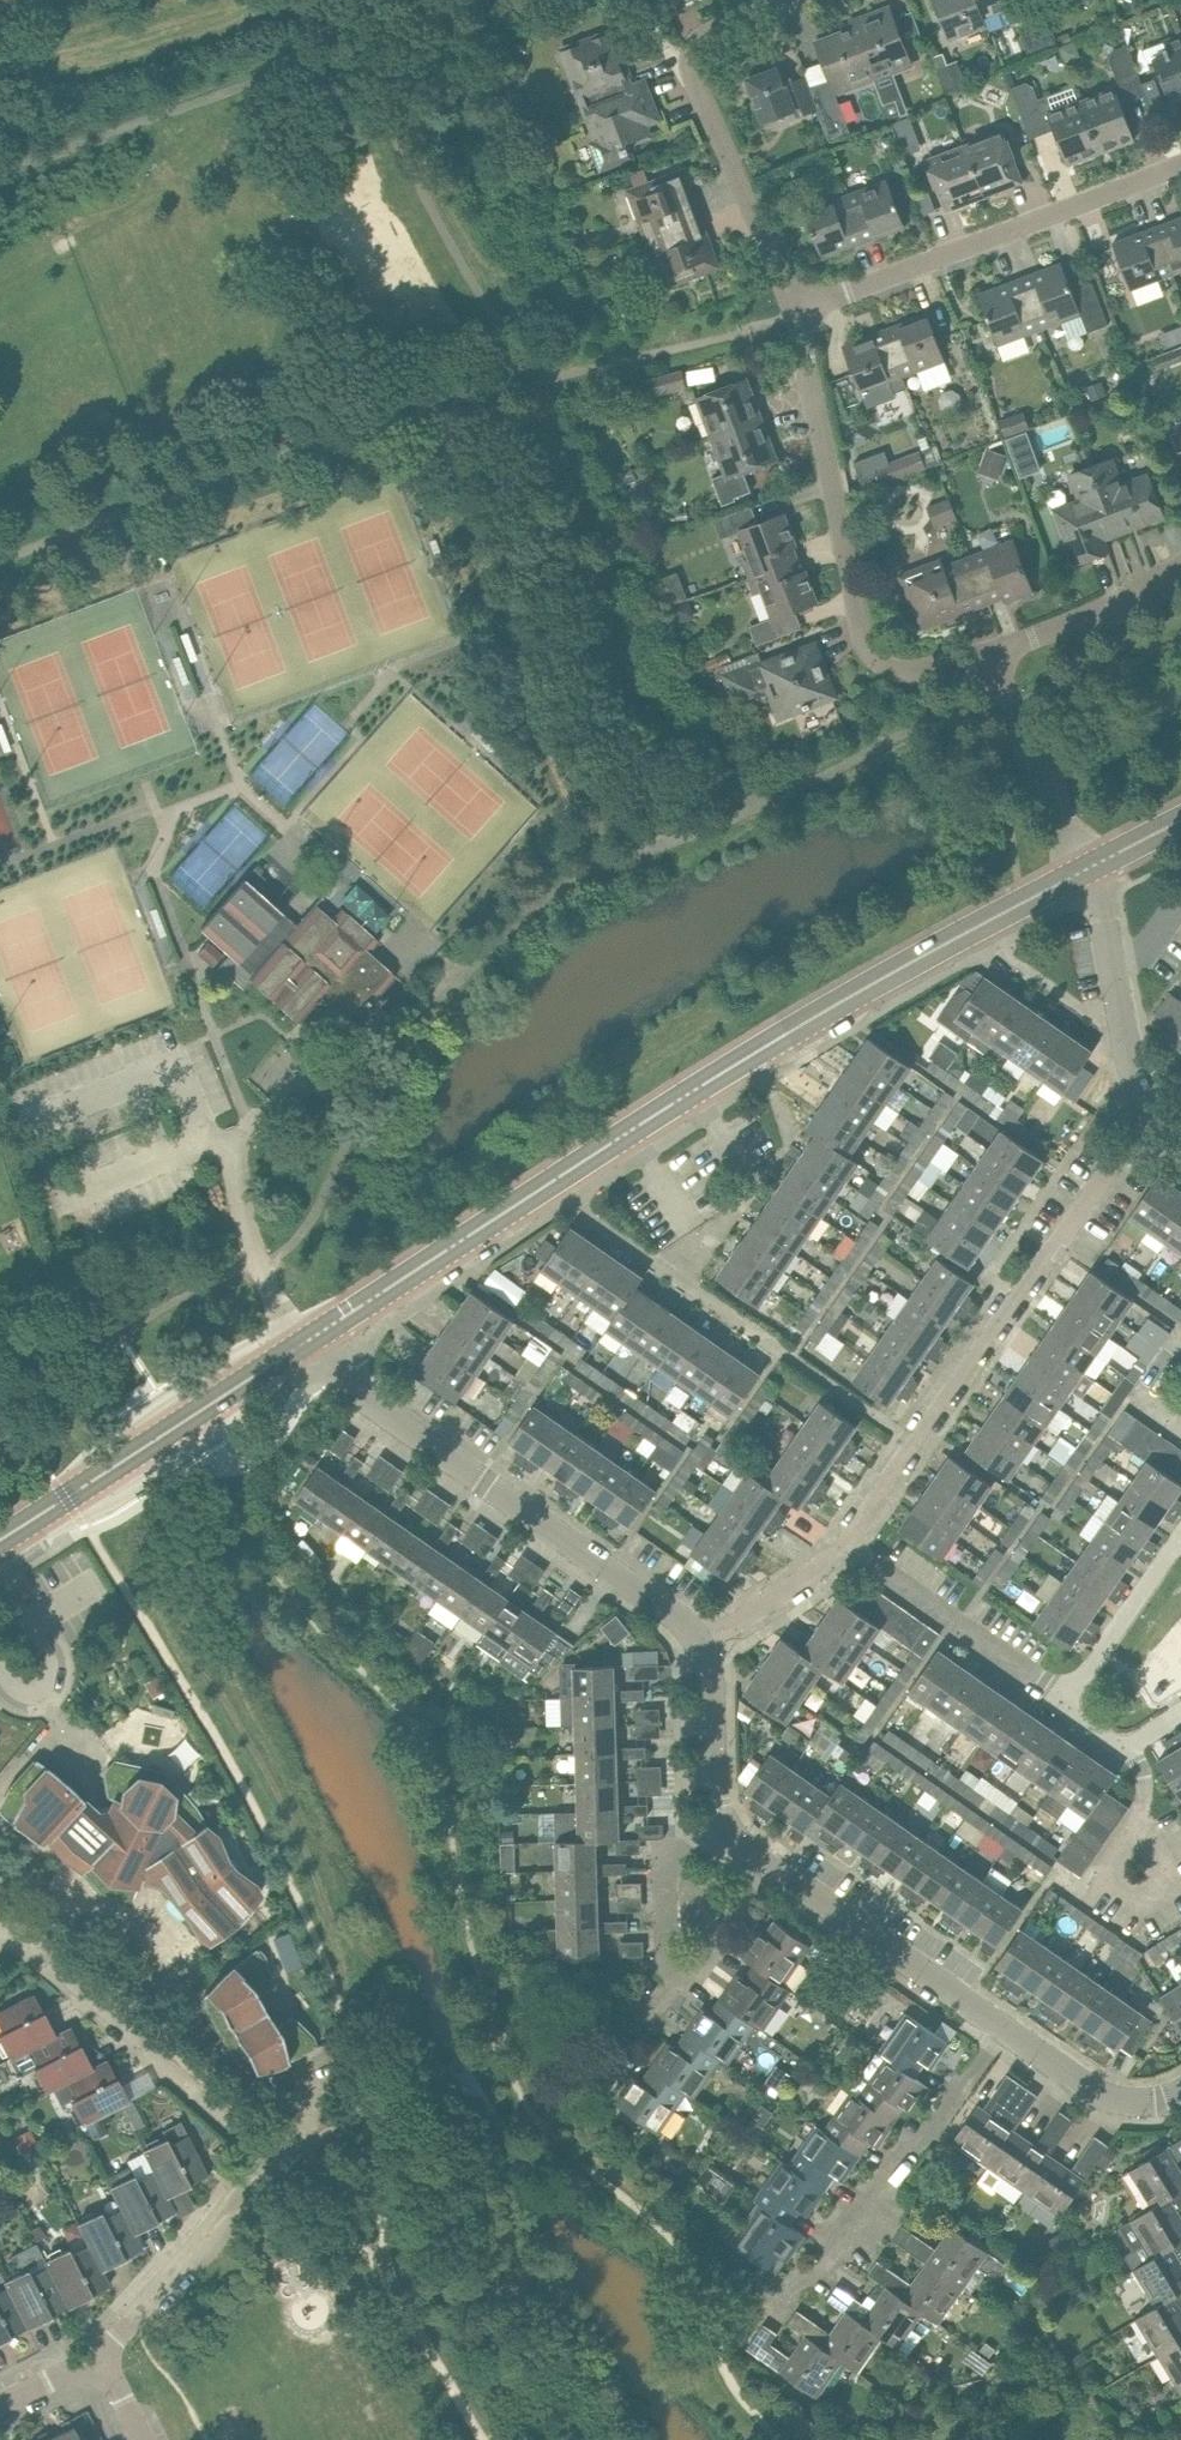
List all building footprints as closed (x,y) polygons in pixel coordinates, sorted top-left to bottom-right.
[(664,15),(685,7),(684,2),(688,0),(654,0),(664,15)] [(948,40),(987,25),(983,16),(977,0),(934,0),(948,40)] [(983,16),(1020,2),(1020,0),(977,0),(983,16)] [(890,6),(851,21),(853,27),(854,27),(873,79),(911,64),(890,6)] [(1057,44),(1050,26),(1022,36),(1029,54),(1057,44)] [(854,27),(853,27),(816,42),(825,64),(835,93),(873,79),(854,27)] [(615,56),(608,36),(585,45),(560,55),(582,110),(589,108),(643,87),(642,86),(629,91),(623,77),(629,74),(621,53),(615,56)] [(1162,50),(1165,57),(1153,61),(1161,79),(1169,101),(1180,97),(1180,36),(1163,43),(1166,49),(1162,50)] [(1118,81),(1136,74),(1126,45),(1113,50),(1110,58),(1118,81)] [(968,87),(958,59),(947,64),(937,67),(948,95),(968,87)] [(806,75),(785,83),(779,67),(747,79),(764,123),(794,111),(797,118),(818,109),(806,75)] [(1022,117),(1042,109),(1038,96),(1034,86),(1026,81),(1010,87),(1019,109),(1020,110),(1022,117)] [(825,82),(810,87),(831,141),(851,133),(839,102),(833,104),(825,82)] [(643,87),(589,108),(582,110),(599,154),(624,145),(646,136),(642,126),(655,121),(643,87)] [(1122,105),(1115,87),(1099,93),(1081,100),(1096,141),(1097,144),(1100,152),(1135,139),(1126,117),(1122,105)] [(890,119),(900,115),(895,100),(885,104),(890,119)] [(1062,107),(1048,112),(1054,129),(1055,131),(1059,142),(1068,165),(1100,152),(1097,144),(1096,141),(1081,100),(1062,107)] [(922,150),(910,117),(895,123),(907,155),(922,150)] [(965,144),(970,158),(978,180),(984,196),(1023,182),(1014,158),(1015,158),(1004,129),(965,144)] [(926,159),(929,169),(928,169),(935,189),(938,187),(946,210),(984,196),(978,180),(970,158),(965,144),(926,159)] [(635,193),(626,196),(634,218),(637,217),(639,222),(645,239),(671,229),(681,226),(675,210),(696,202),(688,179),(680,176),(658,184),(653,172),(640,177),(644,189),(635,193)] [(905,226),(902,216),(887,179),(845,194),(859,230),(871,226),(876,237),(905,226)] [(822,258),(851,246),(847,235),(859,230),(845,194),(804,210),(822,258)] [(1171,234),(1159,238),(1173,275),(1180,272),(1180,216),(1167,222),(1171,234)] [(671,229),(645,239),(648,247),(657,269),(664,273),(669,286),(715,269),(718,261),(708,233),(686,241),(681,226),(671,229)] [(1147,243),(1142,231),(1113,242),(1131,290),(1173,275),(1159,238),(1147,243)] [(1032,273),(1036,285),(1024,289),(1038,326),(1079,310),(1086,329),(1108,320),(1090,274),(1069,282),(1062,262),(1032,273)] [(1012,294),(1008,282),(978,293),(997,342),(1038,326),(1024,289),(1012,294)] [(920,324),(917,316),(884,329),(902,376),(945,360),(930,320),(920,324)] [(857,348),(847,352),(862,392),(863,391),(866,401),(872,403),(890,396),(893,390),(890,381),(902,376),(884,329),(854,341),(857,348)] [(1154,356),(1158,367),(1180,358),(1180,345),(1154,356)] [(687,386),(682,370),(652,378),(656,394),(687,386)] [(752,389),(745,391),(741,380),(696,397),(711,438),(763,418),(752,389)] [(504,437),(515,432),(508,416),(497,421),(504,437)] [(763,418),(711,438),(724,472),(712,476),(723,503),(737,498),(736,495),(752,489),(745,471),(767,463),(760,447),(772,442),(763,418)] [(851,456),(872,463),(880,437),(860,430),(851,456)] [(1172,434),(1179,452),(1180,451),(1180,430),(1172,434)] [(1026,432),(1007,439),(1021,477),(1040,470),(1026,432)] [(934,444),(899,458),(876,466),(883,484),(941,462),(934,444)] [(1148,474),(1122,484),(1112,458),(1091,466),(1114,527),(1134,520),(1136,526),(1164,515),(1148,474)] [(1091,466),(1070,474),(1079,500),(1055,509),(1068,540),(1076,562),(1109,550),(1102,532),(1114,527),(1091,466)] [(934,525),(956,517),(949,498),(927,507),(934,525)] [(735,533),(728,514),(714,520),(720,539),(735,533)] [(744,562),(750,577),(798,559),(793,545),(796,544),(785,514),(762,522),(758,524),(747,528),(740,531),(751,560),(744,562)] [(1034,591),(1025,568),(1014,538),(970,555),(980,581),(980,580),(986,596),(1000,590),(1004,602),(1034,591)] [(917,622),(927,626),(976,608),(967,585),(980,581),(970,555),(943,565),(940,559),(908,571),(914,588),(905,591),(917,622)] [(798,559),(750,577),(756,592),(762,589),(773,618),(792,611),(795,610),(818,601),(806,571),(803,572),(798,559)] [(774,640),(767,620),(751,626),(758,646),(774,640)] [(721,673),(732,704),(772,689),(782,714),(804,705),(805,708),(811,706),(810,703),(832,694),(814,645),(791,654),(763,664),(761,658),(721,673)] [(338,1006),(336,1009),(352,1024),(396,975),(378,959),(314,903),(296,924),(245,878),(200,928),(229,954),(219,966),(243,987),(250,979),(298,1022),(324,993),(338,1006)] [(358,882),(342,902),(375,927),(382,919),(370,909),(378,898),(358,882)] [(1003,988),(985,975),(955,1017),(973,1030),(1003,988)] [(973,1030),(991,1043),(1021,1001),(1003,988),(973,1030)] [(1171,993),(1164,1003),(1180,1015),(1180,1000),(1171,993)] [(991,1043),(1009,1055),(1039,1013),(1021,1001),(991,1043)] [(1168,1039),(1180,1048),(1180,1015),(1164,1003),(1157,1013),(1173,1025),(1165,1037),(1168,1039)] [(1009,1055),(1027,1068),(1057,1026),(1039,1013),(1009,1055)] [(1045,1081),(1072,1043),(1075,1039),(1057,1026),(1027,1068),(1045,1081)] [(376,1045),(385,1036),(376,1028),(368,1037),(376,1045)] [(912,1067),(874,1040),(870,1037),(857,1055),(899,1084),(912,1067)] [(1093,1051),(1075,1039),(1072,1043),(1045,1081),(1063,1093),(1093,1051)] [(899,1084),(857,1055),(845,1073),(849,1076),(887,1103),(899,1084)] [(955,1056),(947,1068),(959,1077),(965,1069),(965,1067),(964,1063),(955,1056)] [(940,1077),(947,1068),(934,1059),(928,1068),(940,1077)] [(947,1068),(940,1077),(954,1087),(961,1078),(959,1077),(947,1068)] [(887,1103),(849,1076),(845,1073),(832,1091),(874,1121),(887,1103)] [(976,1103),(982,1094),(968,1084),(962,1093),(976,1103)] [(933,1108),(941,1114),(954,1096),(946,1090),(933,1108)] [(861,1139),(874,1121),(832,1091),(820,1109),(861,1139)] [(976,1103),(989,1113),(996,1103),(982,1094),(976,1103)] [(957,1120),(968,1107),(960,1100),(949,1113),(957,1120)] [(1007,1125),(1014,1116),(999,1105),(992,1115),(1007,1125)] [(920,1126),(929,1132),(941,1114),(933,1108),(920,1126)] [(861,1139),(820,1109),(807,1127),(817,1134),(849,1157),(850,1155),(861,1139)] [(920,1127),(910,1120),(900,1133),(910,1140),(908,1144),(916,1150),(929,1132),(920,1126),(920,1127)] [(934,1136),(943,1142),(953,1128),(944,1122),(934,1136)] [(1044,1159),(1038,1155),(1002,1130),(990,1148),(1032,1177),(1044,1159)] [(850,1155),(849,1157),(817,1134),(804,1152),(847,1181),(860,1162),(850,1155)] [(924,1151),(943,1163),(952,1150),(942,1143),(943,1142),(934,1136),(924,1151)] [(895,1162),(903,1168),(916,1150),(908,1144),(895,1162)] [(1019,1195),(1032,1177),(990,1148),(977,1166),(1019,1195)] [(847,1181),(804,1152),(792,1170),(796,1172),(834,1199),(847,1181)] [(909,1172),(918,1178),(928,1164),(919,1157),(909,1172)] [(903,1168),(895,1162),(885,1176),(894,1182),(903,1168)] [(1006,1213),(1019,1195),(977,1166),(964,1184),(1006,1213)] [(834,1199),(796,1172),(792,1170),(779,1188),(821,1217),(834,1199)] [(896,1190),(905,1196),(918,1178),(909,1172),(896,1190)] [(1159,1174),(1155,1180),(1130,1216),(1148,1229),(1177,1187),(1159,1174)] [(869,1197),(878,1204),(889,1190),(880,1183),(869,1197)] [(994,1231),(1006,1213),(964,1184),(952,1202),(994,1231)] [(1180,1219),(1180,1190),(1177,1187),(1148,1229),(1166,1241),(1180,1219)] [(809,1235),(821,1217),(779,1188),(767,1206),(809,1235)] [(905,1196),(896,1190),(884,1207),(893,1213),(905,1196)] [(878,1204),(869,1197),(860,1210),(868,1217),(878,1204)] [(981,1249),(994,1231),(952,1202),(939,1220),(981,1249)] [(809,1235),(767,1206),(755,1223),(796,1253),(809,1235)] [(1166,1241),(1180,1252),(1180,1219),(1166,1241)] [(939,1220),(927,1238),(968,1267),(981,1249),(939,1220)] [(796,1253),(755,1223),(742,1241),(746,1244),(784,1270),(796,1253)] [(855,1240),(864,1247),(876,1230),(866,1223),(855,1240)] [(589,1239),(571,1227),(558,1246),(550,1258),(542,1269),(560,1281),(589,1239)] [(874,1244),(883,1250),(891,1239),(883,1232),(874,1244)] [(538,1250),(550,1258),(558,1246),(546,1238),(538,1250)] [(578,1294),(607,1252),(589,1239),(560,1281),(578,1294)] [(864,1247),(855,1240),(846,1253),(856,1260),(864,1247)] [(784,1270),(746,1244),(742,1241),(730,1259),(771,1288),(784,1270)] [(883,1250),(874,1244),(865,1257),(874,1263),(883,1250)] [(596,1307),(626,1265),(607,1252),(578,1294),(596,1307)] [(939,1257),(925,1277),(924,1279),(954,1299),(970,1311),(976,1302),(966,1294),(974,1282),(939,1257)] [(1115,1275),(1121,1267),(1109,1258),(1103,1266),(1115,1275)] [(730,1259),(717,1277),(759,1306),(771,1288),(730,1259)] [(830,1276),(839,1282),(848,1268),(839,1262),(830,1276)] [(637,1287),(644,1277),(626,1265),(596,1307),(614,1319),(637,1287)] [(1121,1267),(1115,1275),(1129,1285),(1135,1276),(1121,1267)] [(855,1271),(846,1284),(854,1289),(863,1277),(855,1271)] [(1134,1300),(1097,1274),(1092,1271),(1079,1289),(1121,1319),(1134,1300)] [(839,1282),(830,1276),(821,1289),(830,1295),(839,1282)] [(970,1311),(954,1299),(924,1279),(910,1299),(945,1323),(953,1312),(964,1320),(970,1311)] [(1151,1300),(1157,1292),(1143,1281),(1136,1290),(1151,1300)] [(854,1289),(846,1284),(837,1297),(845,1302),(854,1289)] [(133,1299),(141,1311),(160,1298),(152,1286),(133,1299)] [(625,1342),(655,1299),(637,1287),(614,1319),(607,1330),(625,1342)] [(1109,1336),(1121,1319),(1079,1289),(1067,1307),(1109,1336)] [(515,1320),(478,1295),(473,1291),(460,1309),(502,1338),(515,1320)] [(1157,1292),(1151,1300),(1165,1311),(1171,1302),(1157,1292)] [(815,1319),(825,1303),(816,1297),(806,1310),(805,1312),(815,1319)] [(625,1342),(643,1355),(672,1312),(655,1299),(625,1342)] [(937,1334),(945,1323),(910,1299),(896,1319),(942,1351),(948,1342),(937,1334)] [(531,1323),(538,1314),(524,1304),(518,1313),(531,1323)] [(1096,1354),(1109,1336),(1067,1307),(1054,1325),(1096,1354)] [(490,1357),(502,1338),(460,1309),(448,1327),(490,1357)] [(818,1324),(826,1329),(834,1317),(827,1311),(818,1324)] [(660,1367),(685,1332),(690,1324),(672,1312),(643,1355),(660,1367)] [(815,1319),(805,1312),(791,1333),(801,1340),(815,1319)] [(549,1335),(556,1326),(538,1314),(531,1323),(549,1335)] [(936,1360),(942,1351),(896,1319),(882,1339),(917,1363),(925,1352),(936,1360)] [(678,1380),(708,1337),(690,1324),(685,1332),(660,1367),(678,1380)] [(826,1329),(818,1324),(809,1336),(817,1342),(826,1329)] [(1084,1372),(1096,1354),(1054,1325),(1042,1342),(1084,1372)] [(567,1348),(574,1339),(556,1326),(549,1335),(567,1348)] [(1151,1340),(1160,1347),(1170,1332),(1161,1326),(1151,1340)] [(477,1375),(490,1357),(448,1327),(435,1345),(477,1375)] [(696,1392),(726,1349),(708,1337),(678,1380),(696,1392)] [(574,1339),(567,1348),(581,1358),(587,1348),(574,1339)] [(909,1374),(917,1363),(882,1339),(868,1359),(914,1391),(920,1382),(909,1374)] [(1139,1358),(1148,1364),(1160,1347),(1151,1340),(1139,1358)] [(1072,1389),(1084,1372),(1042,1342),(1029,1360),(1072,1389)] [(435,1345),(422,1364),(464,1393),(477,1375),(435,1345)] [(540,1365),(548,1371),(560,1353),(552,1347),(540,1365)] [(714,1404),(739,1369),(744,1362),(726,1349),(696,1392),(714,1404)] [(1127,1376),(1135,1382),(1148,1364),(1139,1358),(1127,1376)] [(853,1380),(889,1405),(897,1392),(908,1400),(914,1391),(868,1359),(853,1380)] [(1059,1407),(1072,1389),(1029,1360),(1017,1378),(1059,1407)] [(598,1381),(604,1372),(589,1361),(583,1370),(598,1381)] [(732,1417),(761,1374),(744,1362),(739,1369),(714,1404),(732,1417)] [(548,1371),(540,1365),(530,1379),(538,1385),(548,1371)] [(577,1389),(583,1380),(570,1371),(564,1380),(577,1389)] [(615,1394),(622,1385),(604,1372),(598,1381),(615,1394)] [(758,1388),(767,1394),(776,1382),(767,1376),(758,1388)] [(1135,1382),(1127,1376),(1117,1390),(1125,1396),(1135,1382)] [(1046,1425),(1059,1407),(1017,1378),(1005,1396),(1046,1425)] [(577,1389),(589,1397),(595,1389),(583,1380),(577,1389)] [(536,1389),(527,1384),(515,1401),(523,1407),(536,1389)] [(633,1407),(639,1398),(622,1385),(615,1394),(633,1407)] [(767,1394),(758,1388),(750,1401),(758,1407),(767,1394)] [(1034,1443),(1046,1425),(1005,1396),(992,1413),(1034,1443)] [(633,1407),(645,1416),(651,1407),(639,1398),(633,1407)] [(1111,1417),(1119,1405),(1120,1404),(1112,1398),(1102,1411),(1111,1417)] [(617,1417),(623,1408),(610,1400),(604,1408),(617,1417)] [(523,1407),(515,1401),(503,1419),(511,1425),(523,1407)] [(821,1401),(808,1421),(807,1422),(853,1454),(859,1445),(848,1438),(857,1426),(821,1401)] [(524,1421),(510,1440),(522,1449),(514,1459),(523,1465),(555,1420),(534,1406),(524,1421)] [(617,1417),(629,1425),(635,1417),(623,1408),(617,1417)] [(1109,1433),(1120,1441),(1137,1418),(1125,1409),(1109,1433)] [(669,1431),(675,1422),(660,1411),(653,1420),(669,1431)] [(1111,1417),(1102,1411),(1093,1426),(1101,1432),(1111,1417)] [(1034,1443),(992,1413),(980,1431),(1022,1460),(1034,1443)] [(731,1429),(739,1435),(748,1423),(739,1417),(731,1429)] [(1120,1441),(1132,1449),(1148,1426),(1137,1418),(1120,1441)] [(551,1468),(575,1434),(555,1420),(523,1465),(532,1472),(540,1461),(551,1468)] [(675,1422),(669,1431),(682,1440),(689,1431),(675,1422)] [(807,1422),(793,1442),(828,1467),(836,1456),(847,1463),(853,1454),(807,1422)] [(1132,1449),(1143,1457),(1160,1433),(1148,1426),(1132,1449)] [(656,1445),(662,1435),(651,1427),(644,1437),(656,1445)] [(739,1435),(731,1429),(717,1449),(725,1455),(739,1435)] [(1022,1460),(980,1431),(967,1450),(1009,1479),(1022,1460)] [(687,1458),(696,1464),(715,1439),(706,1432),(687,1458)] [(1077,1447),(1086,1453),(1096,1438),(1087,1432),(1077,1447)] [(1148,1460),(1155,1465),(1171,1441),(1160,1433),(1143,1457),(1148,1461),(1148,1460)] [(554,1487),(564,1493),(595,1448),(575,1434),(551,1468),(562,1476),(554,1487)] [(667,1454),(662,1462),(672,1468),(683,1451),(662,1435),(656,1445),(667,1454)] [(1094,1453),(1103,1460),(1112,1447),(1103,1441),(1094,1453)] [(1166,1473),(1180,1451),(1180,1448),(1171,1441),(1155,1465),(1166,1473)] [(828,1467),(793,1442),(779,1463),(825,1494),(831,1485),(820,1478),(828,1467)] [(1086,1453),(1077,1447),(1067,1461),(1076,1467),(1086,1453)] [(591,1496),(595,1490),(615,1462),(595,1448),(564,1493),(573,1500),(580,1489),(591,1496)] [(1178,1481),(1180,1476),(1180,1451),(1166,1473),(1178,1481)] [(1103,1460),(1094,1453),(1086,1466),(1094,1472),(1103,1460)] [(348,1467),(357,1473),(365,1461),(356,1455),(348,1467)] [(980,1504),(993,1485),(951,1456),(938,1474),(980,1504)] [(696,1464),(687,1458),(672,1478),(681,1485),(696,1464)] [(1148,1461),(1134,1481),(1180,1513),(1180,1512),(1180,1500),(1176,1497),(1180,1489),(1180,1483),(1178,1481),(1166,1473),(1155,1465),(1148,1460),(1148,1461)] [(604,1521),(635,1476),(615,1462),(595,1490),(591,1496),(602,1504),(595,1515),(604,1521)] [(825,1494),(779,1463),(765,1483),(784,1497),(800,1508),(808,1496),(819,1503),(825,1494)] [(339,1479),(319,1466),(296,1498),(321,1516),(344,1483),(348,1486),(357,1473),(348,1467),(339,1479)] [(1052,1482),(1061,1488),(1071,1474),(1062,1468),(1052,1482)] [(784,1497),(765,1483),(748,1472),(735,1491),(781,1524),(787,1515),(776,1507),(784,1497)] [(968,1522),(980,1504),(938,1474),(925,1492),(968,1522)] [(632,1526),(656,1491),(635,1476),(604,1521),(613,1528),(620,1517),(632,1526)] [(1066,1494),(1075,1500),(1084,1487),(1075,1481),(1066,1494)] [(1180,1513),(1134,1481),(1120,1501),(1155,1526),(1163,1514),(1174,1522),(1180,1513)] [(1052,1482),(1043,1496),(1051,1502),(1061,1488),(1052,1482)] [(367,1499),(348,1486),(344,1483),(321,1516),(344,1532),(367,1499)] [(659,1499),(668,1505),(676,1493),(667,1487),(659,1499)] [(394,1501),(403,1507),(412,1494),(403,1488),(394,1501)] [(735,1491),(721,1512),(756,1536),(764,1525),(775,1533),(781,1524),(735,1491)] [(955,1539),(968,1522),(925,1492),(913,1510),(955,1539)] [(1075,1500),(1066,1494),(1058,1506),(1066,1512),(1075,1500)] [(394,1501),(386,1513),(367,1499),(344,1532),(368,1548),(390,1516),(395,1519),(403,1507),(394,1501)] [(659,1499),(642,1522),(636,1530),(646,1537),(668,1505),(659,1499)] [(1155,1526),(1120,1501),(1106,1521),(1152,1553),(1158,1545),(1147,1537),(1155,1526)] [(913,1510),(900,1528),(942,1558),(955,1539),(913,1510)] [(721,1512),(707,1532),(753,1564),(759,1555),(748,1547),(756,1536),(721,1512)] [(1011,1526),(1019,1532),(1029,1518),(1020,1512),(1011,1526)] [(414,1533),(395,1519),(390,1516),(368,1548),(392,1565),(414,1533)] [(1030,1529),(1039,1535),(1048,1523),(1039,1517),(1030,1529)] [(1152,1553),(1106,1521),(1092,1541),(1127,1566),(1135,1554),(1146,1562),(1152,1553)] [(442,1534),(451,1540),(460,1528),(451,1522),(442,1534)] [(1019,1532),(1011,1526),(1001,1540),(1009,1546),(1019,1532)] [(1039,1535),(1030,1529),(1022,1541),(1031,1547),(1039,1535)] [(692,1553),(728,1578),(736,1566),(747,1573),(753,1564),(707,1532),(692,1553)] [(442,1534),(434,1546),(414,1533),(392,1565),(416,1581),(438,1549),(443,1552),(451,1540),(442,1534)] [(1127,1566),(1092,1541),(1077,1561),(1124,1594),(1130,1585),(1119,1577),(1127,1566)] [(986,1561),(995,1568),(1005,1553),(996,1547),(986,1561)] [(443,1552),(438,1549),(416,1581),(439,1598),(462,1566),(443,1552)] [(489,1567),(498,1573),(507,1561),(498,1554),(489,1567)] [(1002,1569),(1011,1575),(1020,1563),(1011,1557),(1002,1569)] [(995,1568),(986,1561),(976,1575),(985,1582),(995,1568)] [(1124,1594),(1077,1561),(1063,1582),(1099,1606),(1106,1595),(1117,1603),(1124,1594)] [(489,1567),(481,1579),(462,1566),(439,1598),(463,1614),(485,1582),(489,1585),(498,1573),(489,1567)] [(1011,1575),(1002,1569),(994,1581),(1003,1587),(1011,1575)] [(509,1598),(489,1585),(485,1582),(463,1614),(486,1630),(509,1598)] [(1099,1606),(1063,1582),(1049,1601),(1095,1634),(1102,1625),(1091,1617),(1099,1606)] [(854,1607),(866,1616),(882,1593),(871,1584),(854,1607)] [(536,1600),(545,1606),(554,1594),(545,1587),(536,1600)] [(866,1616),(878,1624),(894,1601),(882,1593),(866,1616)] [(536,1600),(528,1612),(509,1598),(486,1630),(478,1643),(501,1659),(510,1647),(532,1615),(537,1618),(545,1606),(536,1600)] [(878,1624),(866,1616),(854,1607),(840,1598),(827,1615),(869,1645),(881,1627),(878,1624)] [(881,1627),(889,1633),(905,1609),(894,1601),(878,1624),(881,1627)] [(1035,1623),(1070,1647),(1079,1635),(1089,1643),(1095,1634),(1049,1601),(1035,1623)] [(889,1633),(900,1641),(917,1617),(905,1609),(889,1633)] [(569,1640),(537,1618),(532,1615),(510,1647),(534,1664),(541,1654),(553,1663),(556,1660),(569,1640)] [(857,1662),(869,1645),(827,1615),(815,1633),(857,1662)] [(911,1648),(928,1625),(917,1617),(900,1641),(911,1648)] [(924,1657),(940,1633),(928,1625),(911,1648),(915,1651),(924,1657)] [(857,1662),(815,1633),(802,1651),(845,1680),(857,1662)] [(845,1680),(802,1651),(791,1643),(783,1637),(770,1656),(812,1685),(824,1668),(844,1682),(845,1680)] [(659,1671),(659,1649),(626,1649),(625,1670),(659,1671)] [(938,1649),(934,1656),(909,1691),(927,1703),(956,1661),(938,1649)] [(924,1657),(915,1651),(905,1665),(914,1671),(924,1657)] [(800,1703),(812,1685),(770,1656),(757,1674),(800,1703)] [(927,1703),(945,1716),(974,1674),(956,1661),(927,1703)] [(614,1665),(607,1665),(575,1666),(576,1696),(615,1695),(615,1700),(630,1700),(630,1689),(615,1689),(614,1665)] [(891,1686),(899,1692),(909,1679),(900,1673),(891,1686)] [(800,1703),(757,1674),(745,1693),(787,1721),(800,1703)] [(945,1716),(963,1728),(992,1686),(974,1674),(945,1716)] [(157,1675),(146,1682),(154,1696),(165,1689),(157,1675)] [(899,1692),(891,1686),(880,1701),(889,1707),(899,1692)] [(963,1728),(981,1741),(1010,1699),(992,1686),(963,1728)] [(630,1700),(645,1699),(645,1688),(630,1689),(630,1700)] [(615,1695),(576,1696),(561,1696),(562,1725),(577,1725),(616,1724),(615,1700),(615,1695)] [(981,1741),(999,1753),(1028,1712),(1010,1699),(981,1741)] [(866,1722),(874,1728),(883,1715),(875,1709),(866,1722)] [(999,1753),(1017,1766),(1046,1724),(1028,1712),(999,1753)] [(833,1739),(838,1731),(824,1721),(818,1729),(833,1739)] [(874,1728),(866,1722),(855,1737),(864,1743),(874,1728)] [(617,1747),(616,1724),(577,1725),(577,1754),(617,1752),(617,1758),(632,1757),(632,1746),(617,1747)] [(791,1743),(800,1730),(791,1724),(782,1736),(791,1743)] [(1017,1766),(1034,1778),(1064,1736),(1046,1724),(1017,1766)] [(833,1739),(818,1729),(812,1738),(827,1748),(833,1739)] [(898,1748),(904,1739),(890,1729),(884,1738),(898,1748)] [(1034,1778),(1052,1791),(1081,1749),(1064,1736),(1034,1778)] [(1158,1760),(1180,1797),(1180,1748),(1173,1736),(1164,1742),(1171,1753),(1158,1760)] [(904,1739),(898,1748),(912,1758),(918,1749),(904,1739)] [(886,1761),(892,1753),(879,1744),(873,1753),(886,1761)] [(632,1757),(647,1757),(646,1746),(632,1746),(632,1757)] [(852,1766),(858,1757),(845,1748),(839,1757),(852,1766)] [(1059,1818),(1070,1803),(1099,1761),(1081,1749),(1052,1791),(1041,1806),(1059,1818)] [(617,1758),(617,1752),(577,1754),(578,1782),(618,1781),(617,1758)] [(759,1768),(746,1788),(758,1796),(750,1807),(759,1813),(792,1767),(770,1752),(759,1768)] [(892,1753),(886,1761),(898,1770),(904,1761),(892,1753)] [(932,1772),(938,1763),(925,1754),(919,1763),(932,1772)] [(79,1793),(75,1790),(72,1787),(69,1784),(67,1782),(64,1779),(57,1774),(56,1773),(51,1769),(50,1768),(42,1763),(41,1762),(36,1759),(10,1788),(8,1791),(0,1807),(0,1812),(12,1823),(40,1842),(47,1838),(63,1855),(82,1869),(102,1893),(133,1899),(140,1879),(159,1884),(172,1897),(170,1900),(183,1915),(186,1915),(200,1936),(209,1942),(232,1926),(236,1919),(243,1916),(260,1893),(256,1884),(235,1869),(227,1859),(217,1835),(207,1827),(195,1807),(173,1782),(167,1784),(159,1779),(154,1769),(115,1762),(105,1773),(109,1797),(114,1800),(108,1811),(106,1813),(96,1813),(92,1809),(91,1807),(89,1805),(85,1800),(83,1798),(79,1794),(79,1793)] [(1088,1816),(1090,1814),(1098,1802),(1106,1791),(1113,1781),(1118,1774),(1099,1761),(1070,1803),(1088,1816)] [(640,1793),(666,1792),(665,1763),(639,1763),(640,1793)] [(938,1763),(932,1772),(947,1782),(953,1774),(938,1763)] [(812,1781),(792,1767),(759,1813),(768,1820),(776,1809),(787,1816),(812,1781)] [(926,1790),(932,1781),(920,1772),(913,1781),(926,1790)] [(968,1797),(974,1789),(960,1779),(954,1787),(968,1797)] [(618,1804),(618,1781),(578,1782),(579,1811),(619,1810),(619,1815),(633,1815),(633,1804),(618,1804)] [(831,1795),(812,1781),(787,1816),(798,1824),(790,1835),(800,1842),(817,1817),(831,1795)] [(862,1796),(841,1781),(831,1795),(817,1817),(828,1825),(820,1836),(829,1842),(862,1796)] [(926,1790),(938,1798),(944,1790),(932,1781),(926,1790)] [(974,1789),(968,1797),(983,1807),(989,1798),(974,1789)] [(1121,1818),(1129,1807),(1106,1791),(1098,1802),(1121,1818)] [(882,1810),(862,1796),(829,1842),(839,1848),(846,1837),(857,1845),(882,1810)] [(966,1818),(972,1809),(960,1800),(954,1809),(966,1818)] [(1113,1830),(1121,1818),(1098,1802),(1090,1814),(1113,1830)] [(633,1815),(649,1814),(648,1803),(633,1804),(633,1815)] [(1004,1822),(1010,1813),(996,1803),(990,1812),(1004,1822)] [(966,1818),(978,1826),(985,1818),(972,1809),(966,1818)] [(619,1815),(619,1810),(579,1811),(580,1839),(580,1840),(596,1840),(619,1839),(619,1815)] [(861,1864),(870,1870),(902,1824),(882,1810),(857,1845),(868,1853),(861,1864)] [(1010,1813),(1004,1822),(1018,1832),(1024,1823),(1010,1813)] [(1090,1814),(1088,1816),(1082,1825),(1105,1841),(1113,1830),(1090,1814)] [(642,1823),(643,1836),(666,1834),(665,1820),(642,1823)] [(897,1873),(900,1869),(922,1838),(902,1824),(870,1870),(879,1876),(886,1865),(897,1873)] [(1097,1853),(1105,1841),(1082,1825),(1074,1836),(1097,1853)] [(1039,1847),(1045,1838),(1031,1828),(1025,1837),(1039,1847)] [(1006,1846),(1012,1837),(1000,1829),(994,1837),(1006,1846)] [(1089,1864),(1097,1853),(1074,1836),(1066,1848),(1089,1864)] [(1012,1837),(1006,1846),(1019,1855),(1025,1846),(1012,1837)] [(910,1898),(942,1852),(922,1838),(900,1869),(897,1873),(908,1881),(901,1892),(910,1898)] [(1045,1838),(1039,1847),(1053,1857),(1059,1848),(1045,1838)] [(596,1840),(580,1840),(580,1839),(557,1840),(558,1870),(597,1869),(597,1874),(612,1874),(611,1863),(597,1863),(596,1840)] [(1066,1848),(1057,1860),(1081,1876),(1089,1864),(1066,1848)] [(962,1866),(942,1852),(910,1898),(919,1905),(927,1894),(938,1901),(962,1866)] [(1047,1875),(1053,1866),(1041,1857),(1035,1866),(1047,1875)] [(612,1874),(627,1873),(627,1862),(611,1863),(612,1874)] [(941,1920),(950,1926),(982,1880),(962,1866),(938,1901),(949,1909),(941,1920)] [(597,1874),(597,1869),(558,1870),(559,1899),(598,1897),(597,1874)] [(978,1929),(980,1926),(1002,1894),(982,1880),(950,1926),(959,1933),(967,1922),(978,1929)] [(621,1882),(622,1907),(646,1906),(645,1881),(621,1882)] [(991,1955),(1023,1909),(1002,1894),(980,1926),(978,1929),(989,1937),(981,1948),(991,1955)] [(1065,1911),(1071,1902),(1058,1894),(1052,1902),(1065,1911)] [(599,1921),(598,1897),(559,1899),(560,1927),(599,1926),(599,1932),(613,1931),(613,1920),(599,1921)] [(1065,1911),(1077,1920),(1083,1911),(1071,1902),(1065,1911)] [(613,1931),(629,1931),(628,1920),(613,1920),(613,1931)] [(766,1934),(759,1929),(740,1955),(755,1966),(784,1984),(811,1945),(775,1920),(766,1934)] [(1093,1931),(1106,1939),(1112,1931),(1099,1922),(1093,1931)] [(560,1927),(560,1933),(560,1957),(599,1956),(599,1932),(599,1926),(560,1927)] [(1022,1928),(997,1964),(1009,1972),(1001,1983),(1011,1989),(1043,1943),(1022,1928)] [(290,1931),(273,1937),(287,1972),(304,1966),(290,1931)] [(1180,1941),(1174,1932),(1160,1941),(1165,1950),(1180,1941)] [(1125,1953),(1131,1944),(1119,1936),(1113,1944),(1125,1953)] [(1063,1957),(1043,1943),(1011,1989),(1020,1995),(1027,1984),(1038,1992),(1063,1957)] [(1156,1964),(1166,1958),(1156,1943),(1147,1949),(1156,1964)] [(1125,1953),(1137,1961),(1143,1952),(1131,1944),(1125,1953)] [(214,1984),(208,1991),(203,1997),(207,2006),(210,2013),(214,2020),(219,2029),(223,2036),(266,2010),(257,1993),(263,1989),(259,1983),(263,1978),(260,1973),(267,1967),(264,1956),(257,1948),(250,1952),(246,1956),(239,1961),(232,1966),(228,1970),(222,1976),(214,1984)] [(1083,1971),(1063,1957),(1038,1992),(1049,2000),(1042,2011),(1051,2017),(1083,1971)] [(784,1984),(755,1966),(745,1978),(738,1973),(720,1999),(756,2023),(755,2024),(763,2030),(791,1989),(784,1984)] [(1103,1985),(1083,1971),(1051,2017),(1060,2023),(1067,2012),(1078,2020),(1103,1985)] [(1161,1996),(1180,2028),(1180,1985),(1180,1984),(1161,1996)] [(1123,1999),(1103,1985),(1078,2020),(1089,2028),(1082,2039),(1091,2045),(1123,1999)] [(33,1993),(0,2010),(0,2024),(3,2031),(0,2033),(0,2045),(7,2057),(9,2056),(30,2047),(55,2033),(44,2011),(42,2012),(33,1993)] [(756,2023),(720,1999),(711,2013),(704,2008),(685,2034),(721,2059),(720,2059),(728,2064),(755,2024),(756,2023)] [(1152,2020),(1133,2006),(1123,1999),(1091,2045),(1100,2051),(1107,2041),(1119,2049),(1135,2027),(1143,2032),(1152,2020)] [(236,2056),(241,2062),(247,2071),(253,2070),(262,2068),(268,2067),(276,2064),(284,2062),(292,2058),(300,2055),(311,2050),(316,2047),(313,2037),(304,2028),(296,2032),(293,2027),(286,2028),(282,2022),(277,2026),(266,2010),(223,2036),(230,2047),(236,2056)] [(950,2042),(907,2012),(879,2051),(887,2057),(914,2076),(923,2063),(931,2069),(950,2042)] [(9,2056),(19,2076),(34,2069),(43,2090),(63,2080),(92,2066),(80,2043),(79,2044),(69,2026),(55,2033),(30,2047),(9,2056)] [(721,2059),(685,2034),(676,2047),(669,2042),(651,2068),(686,2092),(686,2093),(693,2098),(720,2059),(721,2059)] [(929,2087),(920,2080),(914,2076),(887,2057),(860,2096),(887,2115),(894,2120),(903,2108),(911,2113),(929,2087)] [(63,2080),(72,2101),(67,2102),(76,2124),(129,2100),(117,2076),(115,2077),(106,2059),(92,2066),(63,2080)] [(641,2081),(634,2076),(616,2103),(658,2132),(686,2093),(686,2092),(651,2068),(641,2081)] [(1000,2122),(977,2106),(952,2141),(972,2155),(989,2166),(1009,2138),(1014,2131),(1038,2096),(1025,2086),(1000,2122)] [(887,2115),(860,2096),(853,2091),(825,2131),(824,2132),(859,2155),(869,2142),(876,2147),(894,2120),(887,2115)] [(122,2106),(132,2126),(159,2112),(150,2093),(122,2106)] [(1060,2111),(1035,2146),(1014,2131),(1009,2138),(989,2166),(1025,2190),(1049,2156),(1074,2120),(1060,2111)] [(99,2115),(84,2122),(91,2137),(107,2130),(99,2115)] [(751,2117),(743,2130),(755,2138),(759,2132),(757,2122),(751,2117)] [(163,2130),(166,2137),(143,2149),(154,2171),(168,2196),(190,2184),(189,2182),(208,2173),(181,2121),(163,2130)] [(859,2155),(824,2132),(825,2131),(818,2126),(791,2164),(791,2165),(825,2189),(834,2177),(841,2181),(859,2155)] [(1095,2136),(1071,2171),(1049,2156),(1025,2190),(1039,2199),(1058,2212),(1106,2143),(1095,2136)] [(1129,2171),(1152,2208),(1180,2190),(1180,2173),(1175,2162),(1180,2158),(1180,2139),(1129,2171)] [(791,2165),(791,2164),(783,2159),(755,2200),(762,2205),(789,2224),(790,2223),(799,2210),(807,2216),(825,2189),(791,2165)] [(706,2164),(695,2180),(709,2190),(721,2174),(706,2164)] [(154,2171),(135,2180),(132,2175),(110,2187),(121,2208),(134,2233),(135,2232),(158,2221),(157,2219),(175,2210),(168,2196),(154,2171)] [(1152,2208),(1131,2220),(1154,2257),(1154,2258),(1180,2241),(1180,2218),(1177,2212),(1180,2209),(1180,2190),(1152,2208)] [(789,2224),(762,2205),(734,2245),(750,2256),(770,2269),(779,2255),(786,2260),(805,2234),(790,2223),(789,2224)] [(121,2208),(103,2218),(100,2210),(77,2222),(88,2243),(102,2270),(103,2269),(125,2258),(124,2256),(142,2246),(135,2232),(134,2233),(121,2208)] [(990,2220),(982,2232),(990,2238),(998,2226),(990,2220)] [(954,2227),(938,2250),(902,2225),(893,2239),(928,2264),(963,2288),(978,2265),(987,2270),(996,2269),(1002,2260),(954,2227)] [(1154,2258),(1154,2257),(1133,2270),(1156,2306),(1156,2307),(1180,2292),(1180,2264),(1179,2261),(1180,2260),(1180,2241),(1154,2258)] [(70,2252),(67,2246),(45,2258),(49,2264),(68,2304),(69,2306),(93,2294),(92,2293),(110,2283),(103,2269),(102,2270),(88,2243),(70,2252)] [(868,2274),(888,2288),(924,2313),(939,2323),(963,2288),(928,2264),(913,2285),(878,2261),(868,2274)] [(27,2267),(3,2280),(6,2286),(5,2286),(26,2326),(27,2325),(28,2327),(52,2315),(51,2313),(68,2304),(49,2264),(30,2274),(27,2267)] [(837,2285),(828,2299),(848,2312),(883,2336),(900,2348),(924,2313),(888,2288),(873,2310),(837,2285)] [(11,2336),(10,2334),(26,2326),(5,2286),(0,2289),(0,2342),(11,2336)] [(1156,2307),(1156,2306),(1135,2319),(1158,2356),(1180,2342),(1180,2310),(1180,2292),(1156,2307)] [(832,2334),(797,2309),(787,2323),(807,2336),(843,2362),(858,2373),(883,2336),(848,2312),(832,2334)] [(764,2323),(750,2343),(747,2347),(818,2398),(843,2362),(807,2336),(792,2358),(770,2343),(777,2333),(764,2323)] [(985,2342),(980,2350),(989,2356),(994,2348),(985,2342)] [(1158,2356),(1180,2393),(1180,2342),(1158,2356)] [(1080,2353),(1070,2360),(1075,2368),(1086,2362),(1080,2353)] [(64,2430),(51,2437),(52,2439),(80,2439),(69,2418),(61,2423),(64,2430)] [(41,2439),(52,2439),(51,2437),(50,2438),(46,2431),(38,2435),(41,2439)]
